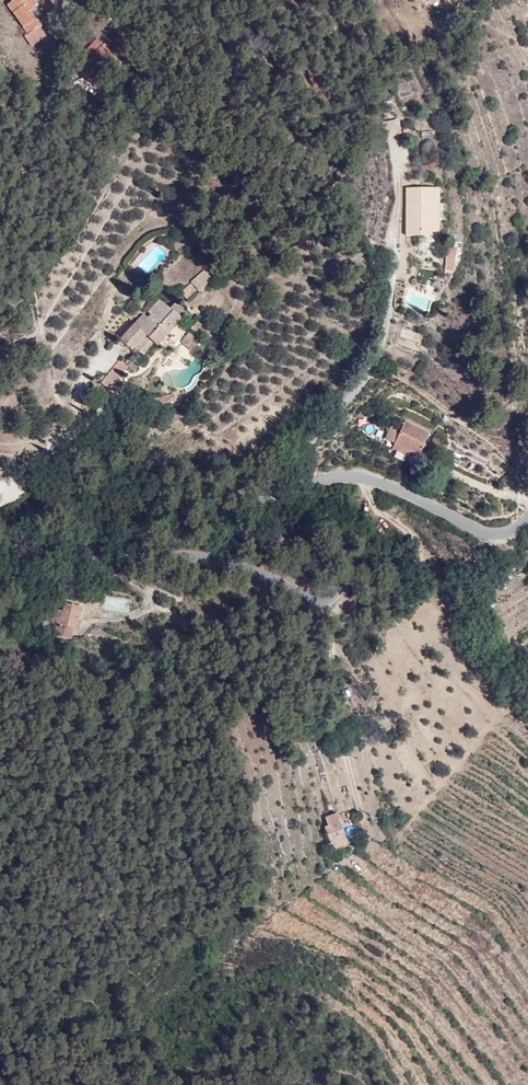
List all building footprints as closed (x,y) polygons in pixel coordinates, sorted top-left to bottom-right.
[(26,12),(37,4),(34,0),(12,0),(7,4),(26,30),(28,33),(42,22),(38,17),(33,20),(26,12)] [(38,17),(31,8),(26,12),(33,20),(38,17)] [(31,44),(48,31),(42,22),(28,33),(26,30),(23,33),(31,44)] [(125,58),(100,36),(88,50),(94,56),(85,68),(96,78),(102,71),(99,68),(109,57),(119,65),(125,58)] [(385,112),(393,111),(391,99),(383,101),(385,112)] [(381,121),(383,136),(400,134),(399,119),(381,121)] [(431,227),(436,180),(410,177),(405,225),(431,227)] [(438,228),(444,181),(436,180),(431,227),(438,228)] [(450,275),(451,264),(444,264),(443,274),(450,275)] [(201,268),(194,275),(203,283),(209,277),(201,268)] [(203,283),(194,275),(187,282),(196,290),(203,283)] [(156,346),(181,321),(160,300),(149,311),(152,315),(148,320),(139,330),(144,335),(133,345),(142,354),(153,343),(156,346)] [(169,309),(177,316),(182,311),(174,303),(169,309)] [(133,345),(129,340),(139,330),(148,320),(142,315),(120,339),(130,349),(133,345)] [(129,340),(133,345),(144,335),(139,330),(129,340)] [(107,385),(127,367),(118,358),(100,377),(107,385)] [(152,399),(154,410),(170,407),(169,403),(174,401),(172,394),(152,399)] [(416,452),(429,429),(402,415),(397,425),(388,421),(381,433),(389,438),(407,447),(416,452)] [(407,447),(389,438),(386,444),(404,453),(407,447)] [(354,511),(360,509),(356,497),(351,498),(354,511)] [(102,609),(128,613),(130,599),(104,595),(102,609)] [(87,620),(89,608),(70,604),(68,613),(61,611),(58,627),(63,628),(60,639),(77,642),(82,620),(87,620)] [(87,643),(92,621),(87,620),(82,620),(77,642),(87,643)] [(341,823),(338,813),(329,816),(332,827),(339,824),(341,823)] [(332,827),(329,816),(323,819),(326,830),(332,827)] [(346,844),(339,824),(332,827),(326,830),(323,831),(331,851),(346,844)]
